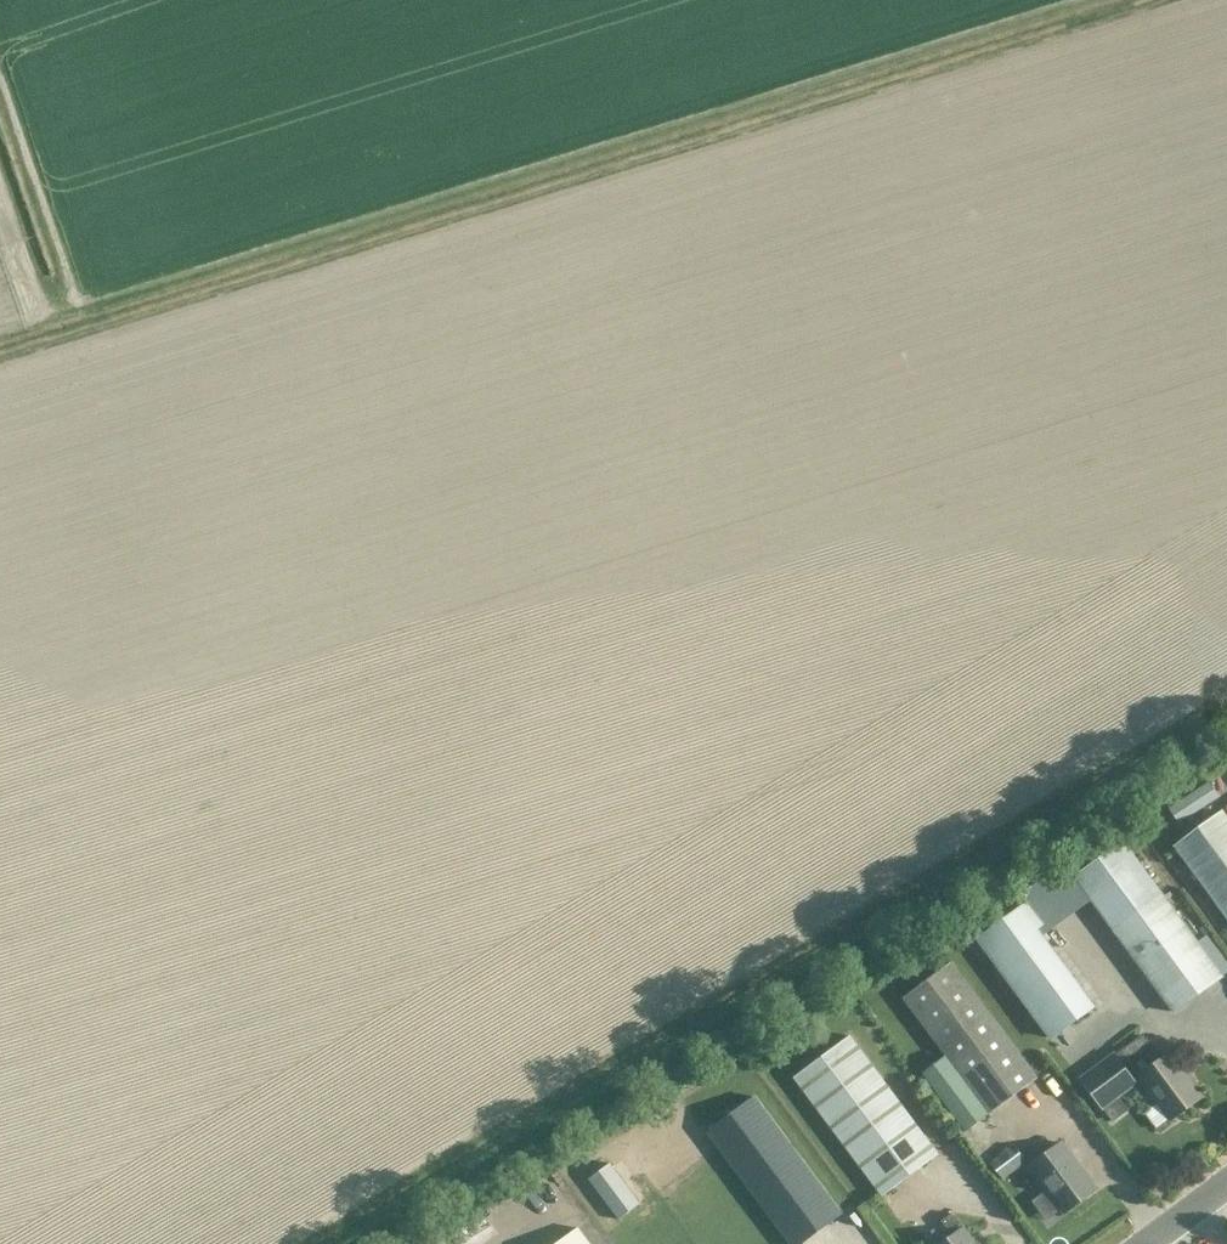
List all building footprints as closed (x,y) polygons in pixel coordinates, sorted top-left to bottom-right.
[(1210,794),(1226,785),(1226,765),(1226,764),(1201,778),(1210,794)] [(1172,846),(1226,921),(1226,821),(1219,811),(1172,846)] [(1120,841),(1071,877),(1171,1011),(1219,975),(1120,841)] [(1024,902),(974,938),(1047,1037),(1091,1005),(1035,930),(1041,925),(1024,902)] [(944,1056),(974,1096),(987,1113),(1034,1078),(947,962),(900,997),(944,1056)] [(1132,1083),(1130,1080),(1135,1077),(1167,1119),(1199,1095),(1167,1052),(1165,1054),(1140,1033),(1112,1054),(1111,1053),(1077,1078),(1110,1122),(1125,1110),(1115,1096),(1132,1083)] [(790,1077),(879,1195),(935,1154),(846,1035),(790,1077)] [(704,1131),(788,1243),(798,1243),(838,1213),(751,1096),(704,1131)] [(1061,1212),(1093,1188),(1059,1142),(1027,1166),(1044,1189),(1030,1199),(1045,1219),(1059,1209),(1061,1212)] [(1001,1179),(1025,1161),(1011,1143),(987,1161),(1001,1179)] [(616,1219),(636,1203),(606,1163),(586,1178),(616,1219)] [(1185,1211),(1161,1228),(1171,1242),(1195,1225),(1185,1211)] [(949,1213),(939,1221),(949,1235),(937,1243),(973,1243),(949,1213)] [(552,1243),(587,1243),(575,1228),(552,1243)]
